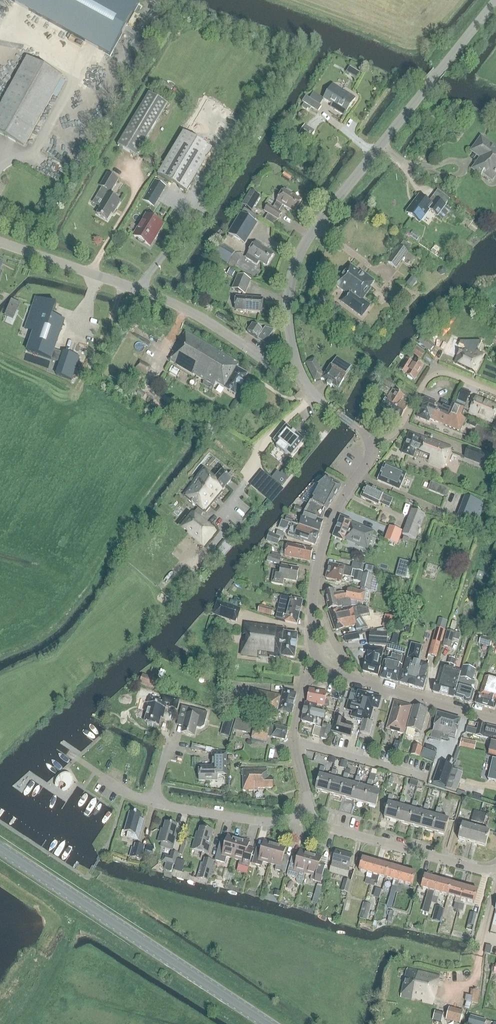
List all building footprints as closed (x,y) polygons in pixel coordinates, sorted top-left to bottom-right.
[(110,56),(139,3),(133,0),(9,0),(110,56)] [(23,145),(62,75),(27,56),(0,105),(0,132),(23,145)] [(163,81),(159,87),(169,93),(172,87),(163,81)] [(345,116),(356,99),(333,85),(324,100),(336,108),(335,110),(345,116)] [(149,93),(118,146),(135,156),(167,104),(149,93)] [(302,103),(304,104),(301,108),(306,112),(307,109),(310,111),(311,108),(318,113),(321,107),(306,97),(302,103)] [(315,131),(304,124),(298,135),(309,141),(315,131)] [(51,137),(62,142),(67,133),(56,128),(51,137)] [(184,132),(158,176),(186,193),(212,149),(184,132)] [(475,170),(482,175),(483,173),(490,178),(493,178),(495,173),(495,149),(481,139),(475,148),(484,155),(475,168),(475,170)] [(107,174),(100,186),(102,187),(110,192),(118,180),(107,174)] [(143,200),(152,206),(164,186),(155,181),(143,200)] [(102,187),(96,196),(103,200),(99,207),(101,207),(96,214),(107,221),(111,214),(112,214),(120,201),(109,195),(110,192),(102,187)] [(294,212),(301,201),(291,194),(290,192),(287,190),(285,191),(284,190),(277,201),(278,201),(273,208),(268,205),(264,211),(278,220),(282,214),(279,212),(283,205),(294,212)] [(450,199),(437,190),(433,196),(434,196),(430,203),(420,196),(408,213),(421,223),(431,210),(439,216),(447,205),(445,205),(450,199)] [(251,191),(243,205),(251,210),(260,196),(251,191)] [(244,209),(227,236),(231,238),(233,236),(243,243),(256,223),(254,222),(257,217),(244,209)] [(134,236),(149,246),(162,224),(147,215),(144,219),(143,219),(139,226),(140,226),(134,236)] [(259,261),(266,266),(274,254),(261,246),(262,245),(256,241),(245,257),(257,265),(259,261)] [(235,251),(221,244),(214,256),(224,262),(223,263),(234,269),(240,257),(234,253),(235,251)] [(400,246),(388,262),(396,268),(408,252),(400,246)] [(352,266),(337,286),(349,294),(343,302),(364,317),(372,306),(364,300),(373,288),(372,287),(377,281),(363,271),(362,273),(352,266)] [(214,273),(203,268),(198,279),(209,284),(214,273)] [(235,271),(229,268),(227,273),(232,276),(235,271)] [(244,294),(247,295),(252,281),(240,276),(234,290),(244,294)] [(417,282),(412,278),(406,286),(412,290),(417,282)] [(262,299),(247,298),(247,295),(244,294),(241,298),(239,298),(238,311),(245,311),(264,313),(265,302),(261,302),(262,299)] [(37,323),(27,351),(51,359),(54,350),(64,321),(52,317),(56,305),(36,298),(29,320),(37,323)] [(19,303),(12,300),(5,316),(12,319),(19,303)] [(269,337),(274,330),(264,328),(262,332),(252,325),(247,333),(257,339),(264,344),(264,345),(279,355),(283,346),(269,337)] [(174,353),(175,353),(170,362),(205,382),(203,386),(213,392),(216,386),(235,396),(247,376),(236,370),(239,364),(185,333),(174,353)] [(434,344),(423,335),(418,341),(429,350),(434,344)] [(454,339),(448,352),(457,357),(455,362),(454,362),(475,372),(475,371),(483,354),(476,351),(481,341),(460,341),(460,342),(454,339)] [(424,352),(416,346),(411,353),(420,359),(424,352)] [(54,350),(51,359),(60,363),(56,375),(71,380),(79,357),(64,352),(63,353),(54,350)] [(413,362),(406,358),(398,370),(414,380),(424,365),(415,359),(413,362)] [(315,383),(323,381),(328,384),(328,386),(331,388),(332,387),(338,390),(347,376),(346,376),(351,367),(337,359),(332,367),(331,367),(325,378),(315,360),(306,365),(315,383)] [(151,367),(140,360),(135,368),(147,375),(151,367)] [(394,382),(385,377),(381,383),(390,388),(394,382)] [(388,397),(387,396),(381,406),(401,417),(408,405),(401,401),(404,395),(393,388),(388,397)] [(461,390),(456,403),(465,407),(464,409),(464,410),(469,412),(468,414),(492,424),(495,413),(495,405),(476,396),(472,405),(467,403),(470,394),(461,390)] [(437,421),(443,407),(436,404),(436,403),(424,398),(416,417),(429,422),(430,419),(437,421)] [(464,410),(464,409),(453,404),(451,410),(443,407),(437,421),(436,422),(460,432),(466,419),(461,417),(463,411),(464,410)] [(304,441),(286,427),(274,442),(292,456),(304,441)] [(420,438),(408,434),(400,454),(412,458),(415,451),(430,457),(427,463),(443,468),(450,448),(429,440),(427,443),(419,440),(420,438)] [(485,465),(489,455),(467,447),(464,457),(485,465)] [(406,473),(384,465),(377,482),(399,490),(406,473)] [(286,466),(280,474),(277,472),(272,478),(281,486),(293,472),(286,466)] [(192,512),(181,526),(189,532),(188,533),(203,546),(214,533),(198,519),(203,513),(204,514),(222,492),(222,491),(231,480),(222,472),(215,480),(204,471),(193,484),(197,487),(187,499),(198,508),(194,513),(192,512)] [(269,477),(257,491),(272,504),(284,489),(269,477)] [(334,482),(333,484),(323,478),(317,484),(314,485),(301,500),(307,504),(302,513),(321,519),(326,510),(327,510),(337,492),(338,492),(342,486),(334,482)] [(422,496),(445,503),(450,488),(427,481),(422,496)] [(393,499),(365,486),(360,497),(378,506),(379,504),(388,508),(393,499)] [(461,518),(480,524),(486,505),(467,499),(461,518)] [(304,508),(296,505),(294,510),(302,513),(304,508)] [(424,515),(411,510),(402,535),(415,540),(424,515)] [(323,521),(303,514),(300,524),(320,531),(323,521)] [(352,522),(340,518),(333,538),(345,542),(345,541),(368,549),(374,532),(351,523),(352,522)] [(282,521),(279,528),(287,531),(288,530),(290,524),(282,521)] [(292,523),(288,536),(314,545),(315,546),(319,533),(318,532),(292,523)] [(403,531),(390,526),(385,540),(397,544),(403,531)] [(267,540),(278,544),(280,537),(269,533),(267,540)] [(296,546),(288,544),(285,557),(310,562),(313,549),(305,548),(305,547),(296,545),(296,546)] [(280,558),(269,555),(267,562),(278,564),(280,558)] [(351,568),(351,569),(352,569),(352,570),(355,570),(362,572),(363,565),(352,562),(351,568)] [(329,563),(326,579),(341,582),(342,576),(354,578),(355,570),(352,570),(352,569),(351,569),(351,568),(329,563)] [(280,572),(273,571),(271,583),(283,585),(284,579),(297,581),(299,567),(281,565),(280,572)] [(397,569),(396,575),(405,578),(407,572),(397,569)] [(354,578),(353,580),(360,582),(362,572),(355,570),(354,578)] [(482,579),(484,573),(478,571),(476,577),(482,579)] [(364,574),(360,588),(370,591),(373,576),(364,574)] [(335,590),(324,592),(327,610),(341,607),(343,608),(351,606),(350,600),(366,603),(368,593),(347,590),(347,593),(342,592),(335,594),(335,590)] [(281,596),(275,619),(285,622),(297,624),(302,601),(291,598),(291,599),(281,596)] [(230,600),(229,604),(238,607),(240,600),(234,598),(233,601),(230,600)] [(225,604),(221,617),(236,622),(241,609),(225,604)] [(274,609),(259,606),(257,613),(272,616),(274,609)] [(337,608),(329,611),(335,631),(344,628),(355,625),(356,625),(354,618),(360,616),(369,615),(368,608),(360,607),(342,611),(341,608),(337,609),(337,608)] [(242,643),(241,655),(257,657),(258,648),(270,650),(269,659),(270,659),(270,657),(278,658),(280,658),(280,656),(294,658),(297,634),(284,633),(284,629),(271,627),(270,636),(252,634),(253,625),(245,624),(243,635),(248,636),(247,644),(242,643)] [(444,630),(435,628),(429,655),(437,657),(441,641),(441,642),(444,630)] [(446,630),(442,646),(450,648),(452,639),(459,640),(461,634),(446,630)] [(369,646),(386,646),(387,633),(370,633),(369,646)] [(492,640),(482,637),(480,643),(490,646),(492,640)] [(403,672),(402,672),(399,683),(408,685),(408,686),(411,687),(418,662),(422,646),(411,644),(407,660),(403,672)] [(366,658),(363,672),(378,676),(380,666),(379,666),(383,649),(368,649),(367,659),(366,658)] [(379,678),(397,683),(401,666),(400,666),(402,657),(391,654),(389,663),(383,662),(379,678)] [(418,662),(411,687),(413,687),(413,686),(423,689),(426,678),(425,677),(428,665),(418,662)] [(184,666),(182,672),(188,675),(191,669),(184,666)] [(459,683),(455,699),(463,701),(465,703),(468,705),(471,703),(474,692),(473,692),(474,687),(468,685),(469,681),(472,682),(475,670),(463,667),(459,683)] [(459,683),(462,671),(453,669),(453,671),(442,668),(439,678),(441,678),(439,683),(436,682),(433,692),(455,699),(459,683)] [(161,680),(143,675),(140,684),(158,690),(161,680)] [(484,677),(479,694),(478,694),(475,704),(494,709),(495,703),(495,681),(484,677)] [(327,693),(310,689),(307,703),(324,707),(327,693)] [(283,691),(282,697),(252,690),(247,715),(276,721),(278,712),(292,715),(296,694),(283,691)] [(349,701),(346,710),(352,712),(351,717),(363,720),(370,694),(367,693),(366,694),(359,692),(358,691),(358,692),(352,691),(349,701)] [(363,720),(360,732),(369,735),(372,722),(369,722),(373,708),(378,710),(381,698),(380,698),(373,696),(373,695),(370,694),(363,720)] [(164,695),(162,702),(170,704),(169,708),(177,710),(179,700),(164,695)] [(148,700),(145,711),(147,712),(144,722),(159,726),(162,713),(164,713),(166,705),(148,700)] [(410,707),(393,702),(386,728),(403,733),(410,707)] [(305,703),(301,721),(302,721),(315,725),(316,720),(314,719),(314,718),(324,720),(325,714),(315,712),(317,706),(307,703),(305,703)] [(186,720),(182,733),(194,736),(196,727),(200,728),(204,726),(206,719),(208,713),(182,706),(179,718),(186,720)] [(421,733),(426,711),(413,708),(407,729),(405,735),(413,737),(415,731),(421,733)] [(355,722),(347,720),(347,717),(336,714),(333,728),(352,733),(355,722)] [(460,721),(438,715),(433,732),(442,734),(440,739),(448,741),(448,739),(449,736),(455,738),(460,721)] [(225,717),(223,725),(231,728),(233,719),(225,717)] [(237,720),(232,733),(234,730),(254,735),(253,739),(267,742),(268,735),(272,736),(272,737),(286,740),(289,729),(275,726),(275,727),(270,726),(269,728),(257,726),(257,724),(237,720)] [(320,738),(327,740),(331,727),(323,724),(320,738)] [(492,739),(495,740),(495,729),(487,727),(487,728),(479,726),(476,735),(492,739)] [(474,750),(476,743),(461,739),(460,747),(474,750)] [(422,748),(412,745),(409,755),(419,758),(422,748)] [(434,762),(436,756),(423,751),(420,757),(434,762)] [(199,781),(217,781),(217,775),(226,775),(226,753),(212,753),(212,767),(199,767),(199,781)] [(434,782),(432,785),(444,789),(445,786),(452,767),(440,763),(434,782)] [(332,779),(330,778),(323,776),(325,768),(320,767),(318,775),(320,776),(316,790),(328,794),(332,779)] [(267,769),(242,769),(243,791),(254,791),(254,788),(273,787),(273,778),(267,779),(267,769)] [(495,782),(495,771),(490,769),(488,780),(495,782)] [(344,782),(342,781),(335,779),(337,771),(332,770),(330,778),(332,779),(328,794),(340,797),(344,782)] [(463,773),(452,770),(445,788),(456,792),(463,773)] [(356,785),(354,784),(347,782),(349,775),(344,773),(342,781),(344,782),(340,797),(352,800),(356,785)] [(57,781),(56,782),(57,782),(64,783),(68,789),(67,790),(68,790),(69,789),(70,788),(70,787),(71,786),(72,785),(72,783),(72,782),(72,781),(72,780),(72,779),(71,778),(71,777),(70,776),(69,776),(69,775),(68,775),(67,774),(66,774),(65,774),(64,775),(62,775),(61,776),(60,777),(59,778),(58,779),(57,780),(57,781)] [(368,788),(366,788),(359,786),(361,778),(356,777),(354,784),(356,785),(352,800),(364,803),(368,788)] [(366,788),(368,788),(364,803),(376,807),(380,791),(371,789),(373,781),(368,780),(366,788)] [(401,806),(399,806),(391,804),(393,796),(388,795),(386,804),(388,804),(384,818),(396,822),(401,806)] [(399,806),(401,806),(396,822),(408,825),(413,810),(410,809),(404,807),(406,800),(401,798),(399,806)] [(410,809),(413,810),(408,825),(420,829),(425,813),(422,812),(416,810),(418,803),(413,802),(410,809)] [(422,812),(425,813),(420,829),(432,832),(437,816),(434,815),(428,814),(430,806),(424,805),(422,812)] [(434,815),(437,816),(432,832),(444,835),(449,819),(440,817),(442,809),(436,808),(434,815)] [(477,823),(480,812),(474,811),(471,821),(477,823)] [(480,812),(477,823),(484,824),(487,814),(480,812)] [(140,822),(142,816),(129,814),(124,832),(128,833),(127,839),(138,841),(144,822),(140,822)] [(177,826),(165,822),(163,830),(161,829),(158,842),(162,843),(161,847),(172,850),(177,834),(175,833),(177,826)] [(458,839),(472,843),(476,828),(462,824),(458,839)] [(209,844),(213,831),(200,828),(199,833),(197,832),(192,849),(209,854),(211,844),(209,844)] [(476,828),(472,843),(486,847),(490,831),(476,828)] [(227,857),(233,859),(238,840),(233,838),(234,837),(228,836),(224,848),(218,847),(215,861),(225,864),(227,857)] [(238,840),(233,859),(240,861),(238,865),(248,868),(252,856),(246,854),(250,842),(244,840),(244,841),(238,840)] [(263,862),(270,864),(275,845),(270,843),(270,842),(264,841),(261,853),(255,852),(252,864),(262,867),(263,862)] [(140,860),(144,847),(135,845),(132,858),(140,860)] [(147,845),(144,855),(151,857),(154,847),(147,845)] [(275,845),(270,864),(276,866),(275,870),(285,873),(289,861),(283,859),(286,847),(280,845),(280,846),(275,845)] [(299,885),(301,886),(301,887),(302,887),(305,874),(310,854),(306,853),(306,852),(300,850),(297,863),(291,862),(287,876),(297,879),(297,881),(297,883),(299,885)] [(353,856),(336,851),(332,864),(346,868),(349,868),(353,856)] [(170,857),(164,856),(162,862),(166,863),(165,869),(166,871),(170,872),(172,871),(173,865),(175,865),(178,854),(172,852),(170,857)] [(316,856),(310,854),(305,874),(312,876),(310,880),(321,883),(325,867),(319,865),(322,856),(316,855),(316,856)] [(362,858),(359,871),(367,874),(366,877),(367,877),(371,878),(372,875),(376,862),(362,858)] [(208,881),(213,862),(204,859),(201,872),(199,871),(197,878),(208,881)] [(182,873),(185,862),(177,860),(174,871),(182,873)] [(372,875),(371,878),(376,880),(375,882),(378,883),(379,877),(385,879),(389,866),(376,862),(372,875)] [(332,864),(329,872),(343,876),(346,868),(332,864)] [(389,866),(385,879),(394,881),(393,885),(398,886),(399,883),(402,870),(389,866)] [(402,870),(399,883),(412,886),(416,873),(402,870)] [(425,876),(421,889),(428,891),(425,902),(431,904),(432,903),(434,896),(435,893),(438,880),(425,876)] [(351,882),(344,880),(340,892),(347,894),(351,882)] [(435,893),(434,896),(437,897),(438,897),(439,898),(440,894),(448,896),(451,884),(438,880),(435,893)] [(451,884),(448,896),(455,899),(454,902),(456,902),(460,904),(461,900),(464,887),(451,884)] [(464,887),(461,900),(474,904),(478,891),(464,887)] [(371,905),(363,903),(359,918),(367,920),(371,905)] [(443,909),(436,907),(432,920),(439,922),(443,909)] [(477,914),(470,912),(467,924),(468,924),(466,930),(472,931),(473,926),(474,926),(477,914)] [(410,1000),(410,1001),(433,1006),(439,976),(417,971),(417,972),(407,969),(400,997),(410,1000)] [(468,1003),(480,1003),(480,991),(468,991),(468,1003)] [(460,1023),(463,1011),(449,1007),(445,1020),(460,1023)] [(435,1011),(431,1023),(433,1023),(441,1023),(444,1013),(435,1011)]
